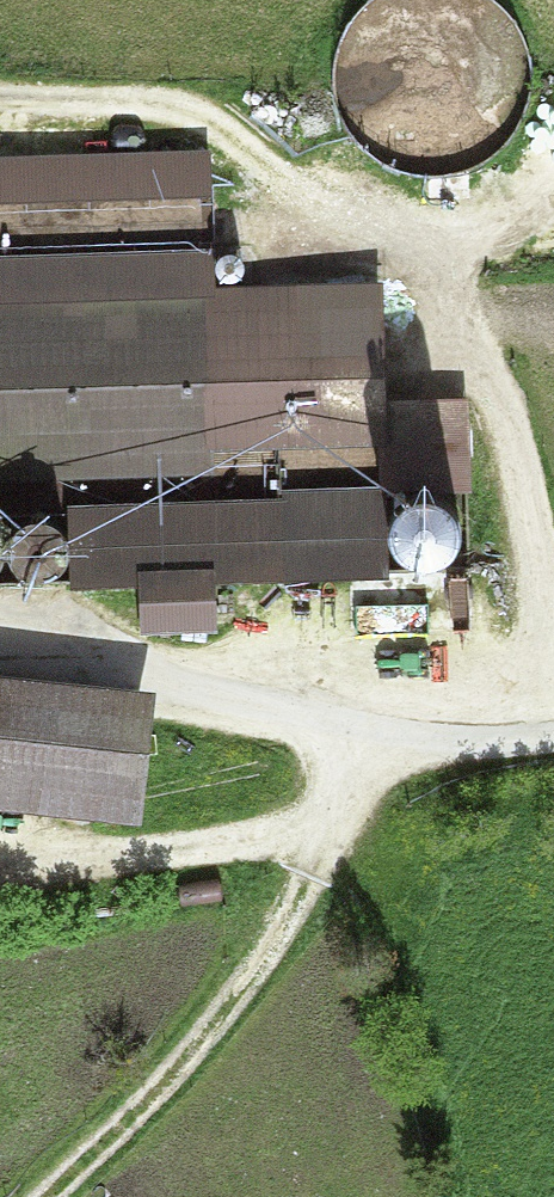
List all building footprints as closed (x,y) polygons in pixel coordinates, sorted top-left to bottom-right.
[(0,165),(0,199),(194,193),(193,158),(0,165)] [(203,474),(202,448),(386,443),(381,298),(198,305),(197,265),(0,271),(0,480),(203,474)] [(276,511),(67,517),(70,589),(140,587),(141,631),(206,629),(205,584),(278,582),(276,511)] [(57,571),(57,570),(62,560),(63,547),(58,536),(50,527),(38,523),(27,523),(16,528),(8,536),(4,546),(4,557),(8,568),(15,576),(26,581),(37,582),(49,577),(57,571)] [(125,821),(135,731),(0,716),(0,808),(125,821)]
